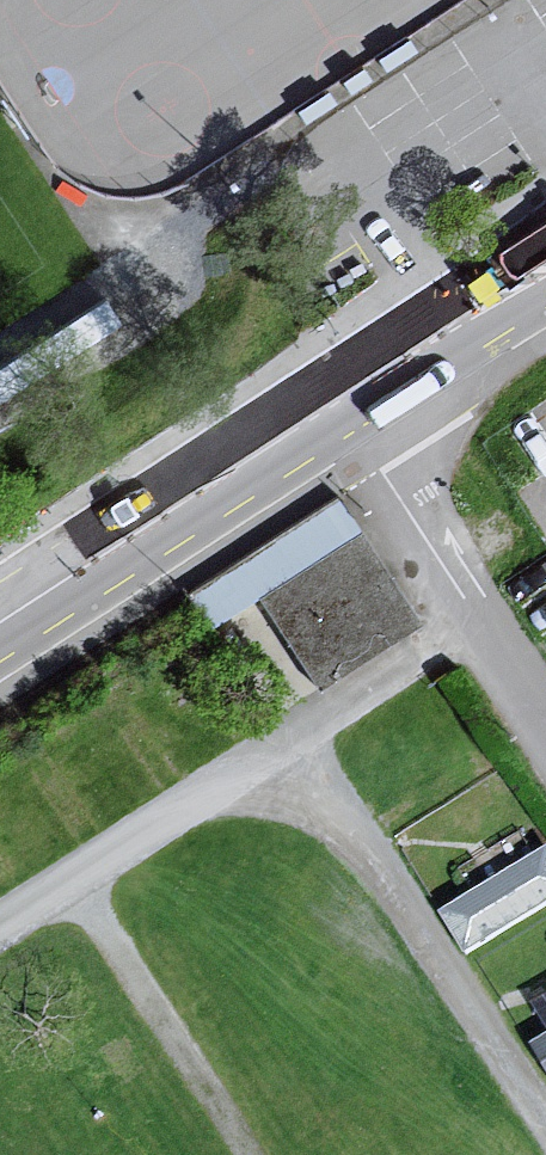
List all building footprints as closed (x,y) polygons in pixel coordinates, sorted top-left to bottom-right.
[(340,497),(190,596),(273,722),(423,623),(340,497)] [(442,914),(467,955),(545,907),(545,850),(442,914)] [(532,1004),(545,1027),(545,996),(532,1004)] [(532,1046),(545,1069),(545,1038),(532,1046)]
